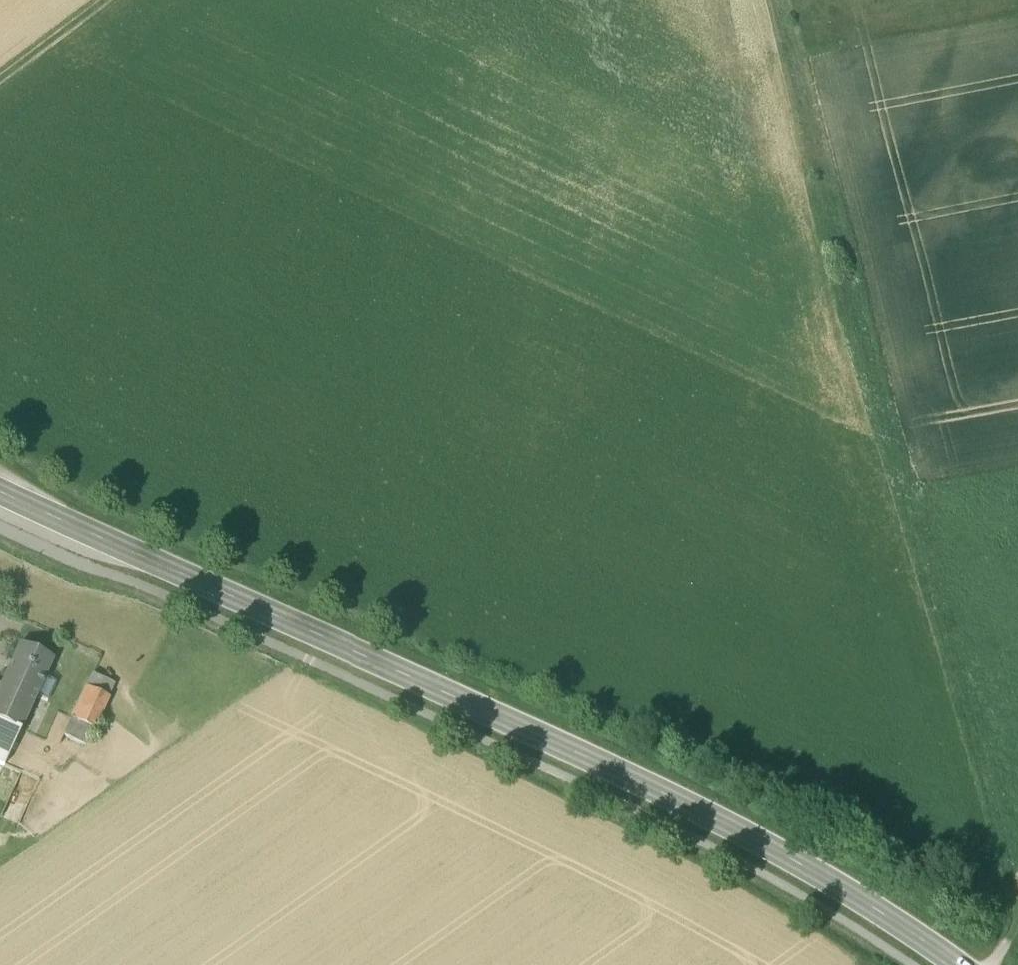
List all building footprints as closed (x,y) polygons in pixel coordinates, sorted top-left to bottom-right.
[(54,660),(20,645),(7,674),(40,689),(41,689),(54,660)] [(4,768),(40,689),(7,674),(0,689),(0,766),(4,768)] [(93,675),(64,738),(86,748),(114,685),(93,675)]
